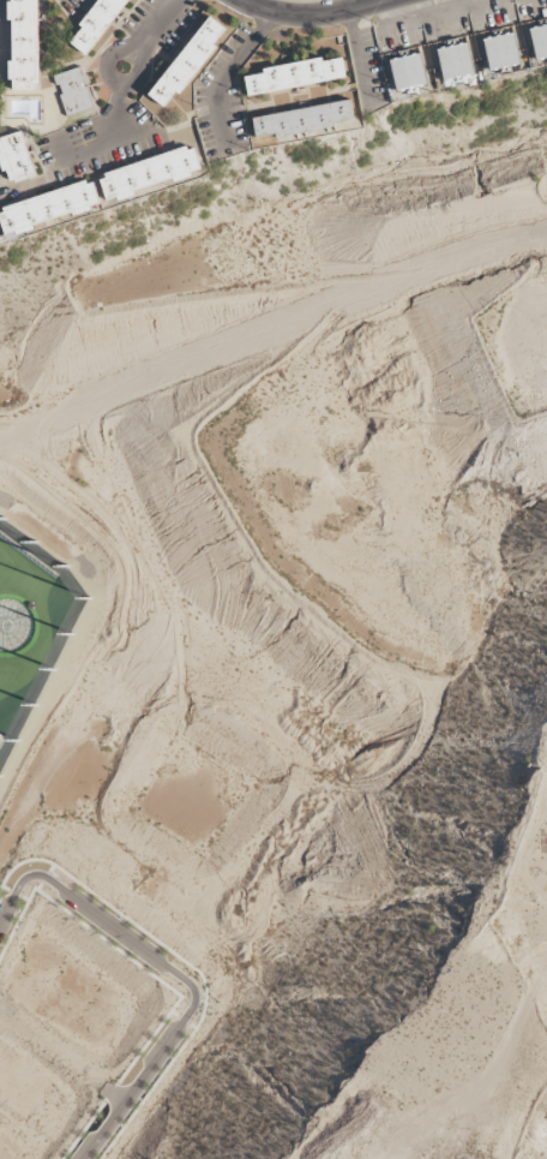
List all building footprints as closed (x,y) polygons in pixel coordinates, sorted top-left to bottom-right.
[(8,90),(38,90),(38,0),(8,0),(8,90)] [(85,56),(129,0),(99,0),(66,42),(85,56)] [(138,103),(157,119),(229,32),(211,17),(138,103)] [(546,59),(546,24),(529,28),(534,61),(546,59)] [(483,38),(488,72),(518,66),(513,32),(483,38)] [(445,82),(475,73),(465,41),(435,49),(445,82)] [(427,85),(420,53),(390,60),(396,91),(427,85)] [(347,78),(342,54),(244,73),(247,97),(347,78)] [(66,118),(94,108),(80,66),(52,76),(66,118)] [(256,141),(354,125),(350,101),(252,117),(256,141)] [(23,131),(0,139),(0,160),(8,186),(37,177),(23,131)] [(106,203),(202,173),(193,145),(97,175),(106,203)] [(6,238),(101,205),(91,179),(0,209),(0,221),(6,238)]
